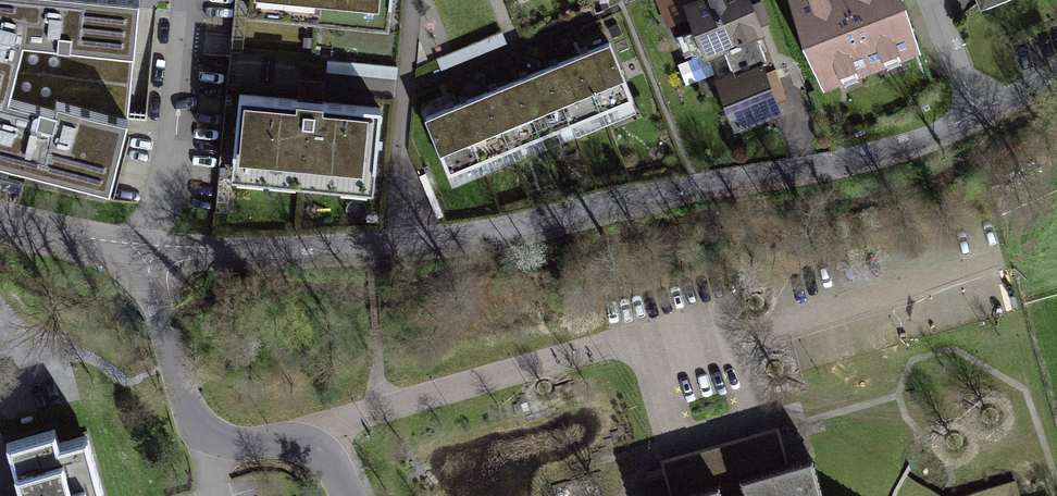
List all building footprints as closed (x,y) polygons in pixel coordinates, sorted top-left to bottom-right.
[(110,188),(128,115),(139,0),(0,0),(0,159),(110,188)] [(248,0),(390,14),(391,0),(248,0)] [(739,126),(777,111),(758,62),(766,59),(756,33),(760,31),(748,0),(660,0),(659,0),(667,21),(692,11),(707,52),(715,49),(725,75),(720,77),(739,126)] [(826,81),(913,47),(895,0),(795,0),(826,81)] [(609,41),(578,54),(602,111),(632,99),(609,41)] [(578,54),(548,66),(571,124),(602,111),(578,54)] [(548,66),(517,79),(541,136),(571,124),(548,66)] [(517,79),(487,91),(510,149),(541,136),(517,79)] [(298,99),(239,93),(232,164),(373,177),(380,107),(322,101),(323,89),(299,86),(298,99)] [(487,91),(456,104),(480,161),(510,149),(487,91)] [(456,104),(425,116),(449,174),(480,161),(456,104)] [(0,169),(0,176),(11,179),(12,172),(0,169)] [(0,179),(0,187),(20,192),(22,184),(0,179)] [(812,453),(788,461),(778,424),(686,449),(659,457),(670,494),(664,495),(823,495),(812,453)] [(87,431),(59,439),(55,426),(4,440),(20,495),(105,495),(87,431)] [(906,475),(894,495),(945,495),(906,475)] [(1014,479),(956,495),(1019,495),(1014,479)]
